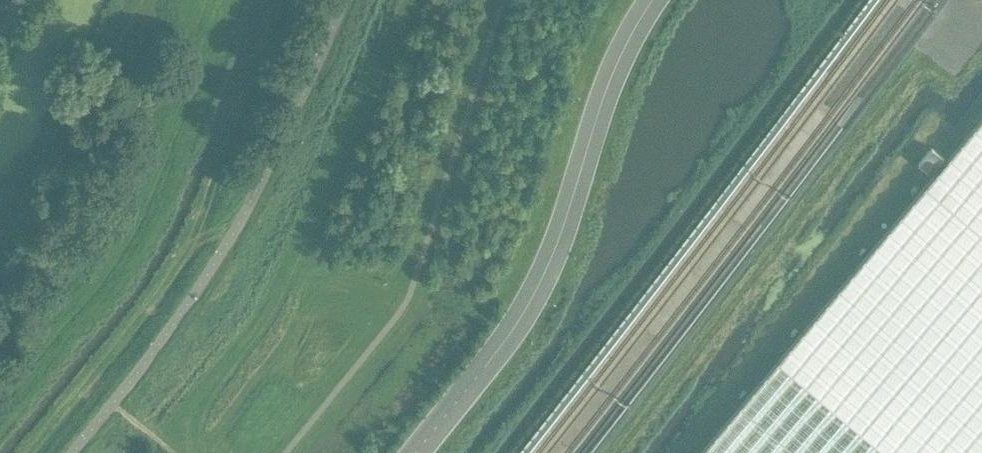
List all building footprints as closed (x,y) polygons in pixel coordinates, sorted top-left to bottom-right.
[(699,452),(981,452),(981,117),(699,452)] [(917,163),(930,173),(943,157),(931,146),(917,163)]
